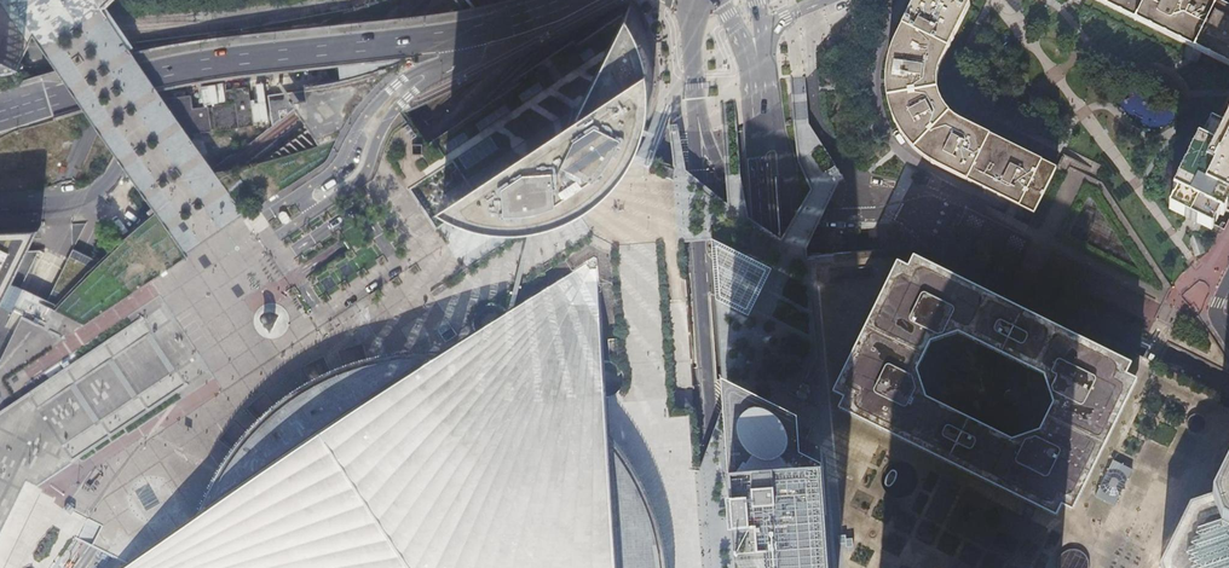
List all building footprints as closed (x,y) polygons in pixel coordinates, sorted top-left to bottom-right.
[(955,119),(949,113),(945,109),(941,103),(938,97),(937,92),(936,87),(936,81),(936,75),(938,69),(941,63),(969,5),(958,0),(917,0),(894,45),(890,58),(887,69),(886,81),(887,89),(888,100),(890,109),(893,118),(898,127),(905,138),(912,146),(920,154),(929,161),(938,165),(1010,201),(1034,213),(1056,169),(960,121),(955,119)] [(1186,44),(1193,48),(1204,53),(1228,65),(1228,10),(1208,0),(1096,0),(1186,44)] [(606,181),(613,174),(615,172),(621,165),(626,160),(629,155),(633,149),(639,138),(643,130),(645,123),(649,109),(651,100),(652,95),(653,81),(653,71),(652,64),(651,55),(649,48),(645,34),(643,27),(639,19),(635,10),(630,3),(624,14),(603,61),(579,113),(575,106),(444,193),(447,195),(464,204),(482,210),(487,211),(509,214),(530,214),(536,213),(541,213),(559,208),(570,204),(577,201),(587,195),(597,188),(606,181)] [(27,61),(19,57),(0,48),(0,67),(27,61)] [(291,86),(266,94),(274,120),(299,112),(291,86)] [(1222,130),(1211,124),(1210,126),(1205,136),(1202,142),(1198,140),(1196,143),(1173,190),(1176,192),(1169,208),(1185,216),(1204,226),(1211,229),(1214,224),(1219,214),(1222,216),(1228,201),(1228,117),(1222,130)] [(423,153),(424,142),(413,141),(412,153),(423,153)] [(530,214),(526,235),(532,232),(536,213),(530,214)] [(40,225),(0,227),(0,305),(40,225)] [(517,279),(511,311),(516,307),(532,232),(526,235),(517,279)] [(1201,258),(1209,251),(1194,235),(1186,243),(1201,258)] [(912,256),(907,267),(896,262),(832,393),(842,398),(837,408),(1055,515),(1061,505),(1071,510),(1135,379),(1124,373),(1128,366),(924,263),(912,256)] [(418,372),(320,437),(196,521),(171,538),(131,564),(125,567),(617,567),(612,505),(609,473),(606,435),(604,396),(601,362),(600,343),(594,259),(592,259),(591,258),(522,303),(516,307),(511,311),(510,312),(478,333),(463,342),(453,349),(447,353),(418,372)] [(432,297),(446,288),(443,282),(428,291),(432,297)] [(267,329),(270,326),(273,318),(267,315),(263,316),(260,319),(260,322),(261,326),(264,328),(267,329)] [(418,372),(447,353),(440,353),(423,354),(414,354),(404,354),(384,357),(370,360),(363,361),(346,367),(333,372),(323,376),(311,382),(304,386),(298,390),(291,395),(286,398),(277,406),(258,422),(254,425),(246,434),(236,446),(231,453),(227,457),(226,459),(222,466),(206,494),(196,521),(320,437),(418,372)] [(666,551),(661,530),(654,510),(646,491),(637,475),(625,458),(614,443),(606,435),(609,473),(612,505),(617,567),(668,567),(666,551)] [(1111,458),(1093,494),(1112,504),(1130,467),(1111,458)] [(1211,494),(1189,503),(1159,564),(1160,567),(1228,567),(1228,458),(1211,494)] [(826,475),(737,482),(743,567),(771,566),(771,567),(833,567),(826,475)] [(1088,558),(1065,548),(1056,567),(1084,567),(1088,558)]
